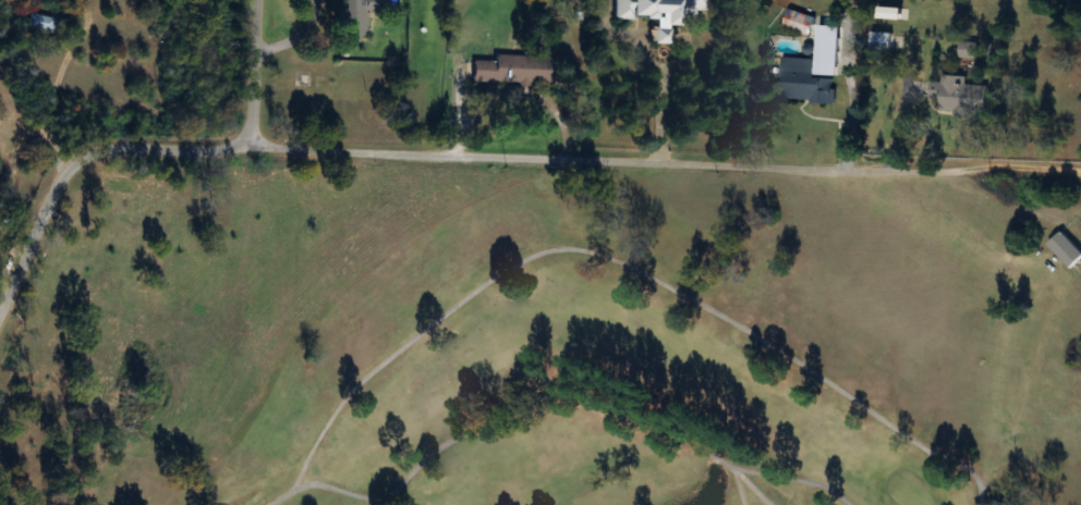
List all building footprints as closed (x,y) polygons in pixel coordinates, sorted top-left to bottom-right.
[(339,35),(366,36),(367,10),(379,11),(379,0),(340,0),(339,35)] [(666,18),(666,25),(681,26),(681,12),(706,12),(706,0),(616,0),(616,18),(666,18)] [(785,31),(811,36),(816,15),(790,10),(785,31)] [(55,23),(35,12),(29,24),(48,34),(55,23)] [(667,43),(667,31),(655,31),(655,43),(667,43)] [(473,83),(554,85),(555,58),(494,55),(494,62),(473,61),(473,83)] [(816,59),(784,58),(782,101),(835,103),(836,79),(816,78),(816,59)] [(986,114),(986,84),(936,84),(936,114),(986,114)] [(1062,232),(1049,246),(1073,270),(1080,262),(1080,251),(1062,232)]
